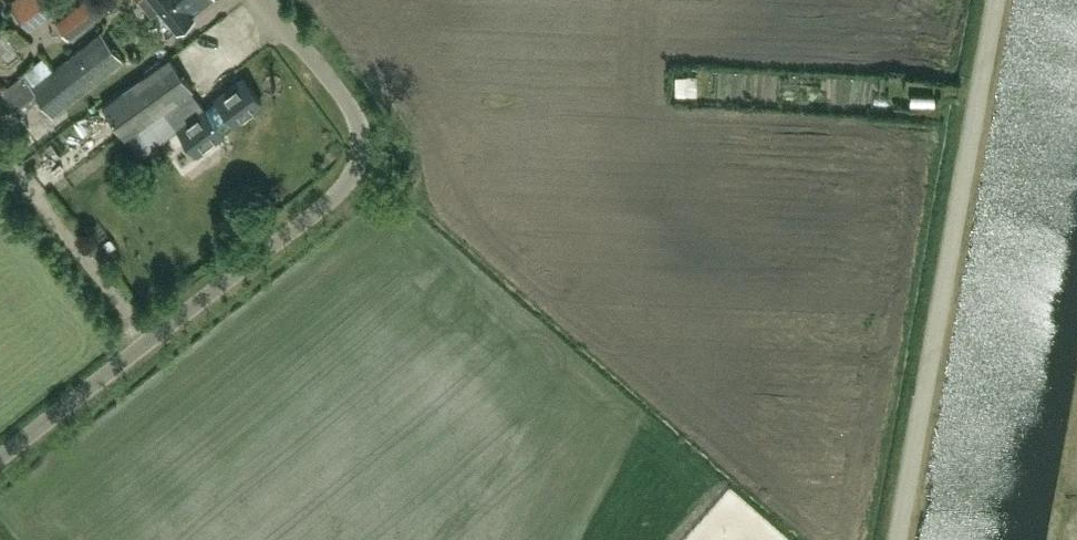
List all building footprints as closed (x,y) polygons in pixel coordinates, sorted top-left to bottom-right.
[(62,0),(27,0),(18,7),(31,24),(62,0)] [(69,39),(106,9),(99,0),(89,0),(58,24),(69,39)] [(153,15),(160,8),(179,31),(195,18),(193,16),(213,0),(141,0),(153,15)] [(54,115),(124,60),(102,33),(33,87),(25,76),(3,93),(19,114),(40,98),(54,115)] [(200,151),(262,103),(243,79),(204,108),(191,91),(194,89),(170,57),(103,105),(137,153),(168,132),(156,116),(165,110),(179,128),(181,126),(200,151)]
